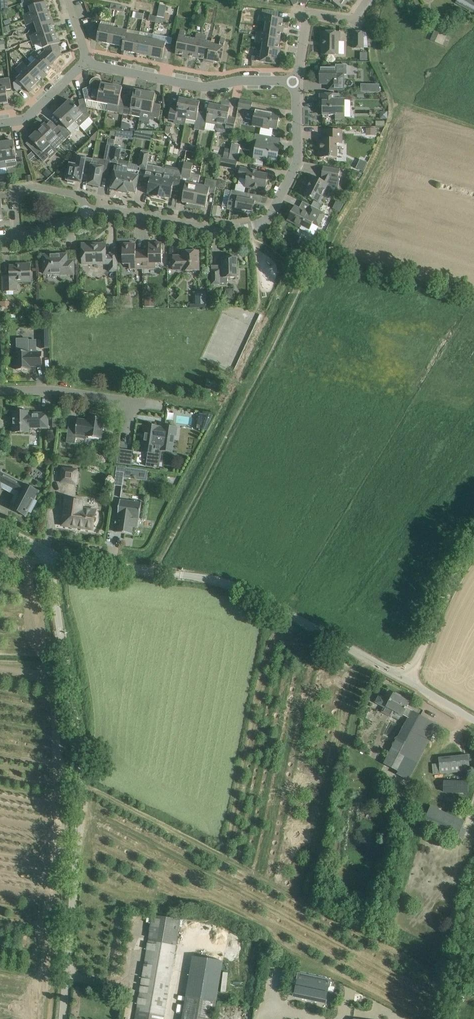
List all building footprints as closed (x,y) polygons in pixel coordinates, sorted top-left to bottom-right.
[(347,0),(329,0),(331,1),(330,2),(332,3),(332,2),(342,8),(347,0)] [(473,13),(473,0),(458,0),(456,3),(473,13)] [(25,20),(48,13),(46,6),(48,5),(47,1),(30,7),(31,12),(19,17),(21,22),(25,20)] [(51,19),(49,15),(48,13),(25,20),(27,26),(35,23),(37,28),(54,22),(52,19),(51,19)] [(283,19),(272,17),(260,15),(259,21),(267,22),(266,27),(284,30),(284,27),(282,27),(283,19)] [(55,33),(54,28),(53,26),(55,25),(54,22),(37,28),(38,33),(26,37),(28,42),(32,41),(55,33)] [(113,29),(110,28),(101,26),(98,42),(111,44),(113,29)] [(283,33),(284,30),(266,27),(265,33),(257,32),(257,37),(280,41),(281,33),(283,33)] [(127,32),(114,29),(113,29),(111,44),(124,47),(127,32)] [(432,39),(443,45),(448,34),(436,29),(432,39)] [(186,58),(189,39),(184,38),(185,31),(181,30),(176,54),(183,55),(182,57),(186,58)] [(136,53),(139,38),(127,35),(127,32),(124,47),(123,51),(136,53)] [(149,56),(153,34),(141,32),(139,38),(136,53),(149,56)] [(339,41),(340,41),(340,32),(322,32),(322,46),(323,46),(323,55),(339,55),(339,41)] [(363,32),(362,32),(354,32),(354,49),(363,49),(363,42),(363,32)] [(61,43),(60,41),(59,39),(57,39),(55,33),(32,41),(34,46),(42,43),(43,49),(45,49),(58,44),(61,43)] [(172,44),(172,38),(153,34),(149,56),(163,59),(164,49),(166,43),(172,44)] [(201,35),(196,34),(195,40),(189,39),(186,58),(190,59),(190,57),(197,58),(201,35)] [(208,36),(201,35),(197,58),(204,60),(204,62),(207,62),(210,46),(210,43),(206,42),(208,36)] [(280,41),(257,37),(256,42),(263,44),(262,51),(280,53),(281,48),(279,48),(280,41)] [(221,63),(223,53),(225,40),(220,39),(219,48),(210,46),(207,62),(214,64),(214,62),(221,63)] [(41,56),(50,66),(62,55),(58,44),(45,49),(46,52),(41,56)] [(50,66),(41,56),(35,51),(31,55),(37,61),(33,65),(45,77),(48,75),(47,73),(52,68),(50,66)] [(279,58),(280,53),(262,51),(261,57),(253,56),(252,61),(276,65),(277,58),(279,58)] [(33,65),(29,68),(29,69),(23,62),(19,66),(36,83),(41,79),(43,80),(45,77),(33,65)] [(31,88),(36,83),(19,66),(15,70),(21,76),(17,80),(30,93),(33,90),(31,88)] [(320,67),(320,84),(328,84),(330,84),(331,84),(331,90),(343,90),(344,74),(346,74),(346,66),(337,66),(337,68),(330,67),(320,67)] [(7,90),(12,89),(10,78),(0,80),(0,104),(4,104),(4,106),(9,106),(7,93),(7,90)] [(94,89),(94,93),(93,93),(92,101),(109,104),(112,86),(102,84),(102,83),(102,82),(101,81),(100,80),(99,80),(99,79),(98,79),(97,79),(96,79),(95,79),(94,79),(93,80),(92,81),(91,82),(91,83),(91,84),(91,85),(91,86),(92,87),(92,88),(93,88),(93,89),(94,89)] [(362,92),(381,92),(381,83),(362,84),(362,92)] [(124,114),(127,99),(121,98),(123,88),(112,86),(109,104),(114,105),(113,112),(124,114)] [(145,92),(135,90),(133,100),(127,99),(124,114),(134,116),(141,117),(141,114),(145,92)] [(154,105),(154,104),(156,94),(145,92),(141,114),(151,116),(151,117),(159,118),(161,106),(154,105)] [(338,94),(330,94),(320,94),(320,108),(323,108),(323,115),(335,116),(335,120),(345,120),(345,100),(338,100),(338,94)] [(88,113),(87,109),(85,99),(79,100),(80,106),(77,108),(70,100),(62,108),(80,126),(91,116),(88,113)] [(186,119),(190,101),(180,99),(178,108),(171,106),(169,120),(177,122),(177,117),(186,119)] [(253,103),(240,100),(238,107),(251,110),(253,103)] [(203,114),(198,113),(200,103),(190,101),(186,119),(197,121),(195,129),(200,130),(203,114)] [(216,125),(220,106),(210,104),(208,115),(203,114),(200,130),(205,131),(207,123),(216,125)] [(236,119),(229,117),(230,108),(220,106),(216,125),(216,130),(218,131),(218,132),(223,133),(224,132),(226,133),(226,132),(234,133),(236,119)] [(73,132),(80,126),(62,108),(54,115),(62,123),(58,127),(68,138),(73,132)] [(273,113),(269,112),(256,109),(252,126),(267,129),(268,128),(277,130),(280,116),(273,114),(273,113)] [(68,138),(58,127),(53,131),(46,124),(38,131),(51,145),(59,137),(63,142),(68,138)] [(342,130),(335,130),(325,130),(325,139),(320,139),(320,157),(330,157),(337,158),(337,144),(342,144),(342,130)] [(54,148),(51,145),(38,131),(30,139),(37,146),(33,150),(45,163),(50,158),(47,155),(54,148)] [(273,137),(263,135),(256,134),(254,141),(257,142),(254,158),(269,161),(277,162),(280,146),(272,144),(273,137)] [(24,166),(23,161),(22,151),(16,152),(14,141),(4,142),(7,168),(17,167),(24,166)] [(232,144),(229,159),(236,160),(237,161),(240,145),(232,144)] [(122,148),(114,146),(111,161),(111,162),(117,163),(119,163),(119,160),(122,148)] [(146,169),(147,165),(150,153),(142,151),(139,167),(146,169)] [(69,170),(66,169),(65,175),(68,176),(67,180),(69,181),(68,182),(74,183),(74,182),(81,183),(82,180),(89,181),(92,164),(93,159),(83,157),(78,156),(77,163),(75,165),(70,164),(69,170)] [(190,157),(190,162),(194,162),(194,167),(199,167),(199,158),(190,157)] [(224,158),(222,158),(221,167),(236,170),(238,161),(237,161),(236,160),(229,159),(224,158)] [(92,164),(89,181),(88,184),(94,185),(93,187),(99,188),(99,187),(100,187),(102,174),(108,175),(111,162),(111,161),(102,159),(98,162),(97,165),(92,164)] [(364,170),(368,161),(361,159),(357,168),(364,170)] [(128,169),(129,162),(119,160),(119,163),(117,163),(115,172),(112,188),(118,190),(118,192),(123,193),(128,169)] [(198,185),(200,175),(192,174),(194,164),(185,162),(183,172),(182,176),(188,177),(182,202),(188,203),(187,205),(189,206),(190,206),(194,207),(198,185)] [(159,198),(165,168),(147,165),(146,169),(144,182),(150,183),(148,193),(153,195),(153,197),(159,198)] [(310,184),(305,195),(319,203),(328,185),(330,185),(330,186),(338,188),(340,180),(338,179),(340,170),(323,167),(322,176),(324,177),(322,181),(313,176),(309,183),(310,184)] [(166,168),(165,168),(159,198),(165,199),(166,197),(171,198),(173,188),(179,189),(182,176),(183,172),(174,170),(173,170),(169,172),(168,174),(168,175),(164,175),(166,168)] [(257,171),(247,169),(241,168),(239,177),(247,178),(246,187),(258,189),(258,188),(265,189),(267,180),(266,179),(267,175),(257,173),(257,171)] [(140,171),(128,169),(123,193),(129,194),(129,192),(135,193),(139,176),(140,171)] [(205,186),(198,185),(194,207),(196,208),(199,208),(200,208),(201,206),(206,207),(209,192),(215,194),(217,181),(206,178),(205,186)] [(248,194),(239,192),(232,190),(228,209),(245,212),(245,210),(253,212),(255,201),(247,200),(248,194)] [(334,209),(340,211),(343,203),(336,201),(334,209)] [(326,213),(320,210),(312,206),(308,213),(295,206),(288,220),(297,225),(301,227),(300,228),(308,233),(313,223),(319,226),(326,213)] [(118,272),(118,263),(118,253),(110,253),(110,255),(106,255),(106,243),(82,244),(83,265),(110,264),(110,272),(118,272)] [(162,263),(162,253),(162,243),(149,243),(149,251),(142,251),(143,269),(156,268),(156,263),(162,263)] [(142,251),(136,251),(136,244),(123,244),(123,264),(129,264),(130,269),(143,269),(142,251)] [(199,270),(199,261),(199,251),(182,251),(183,256),(174,256),(174,270),(183,270),(183,271),(199,270)] [(74,275),(74,271),(74,261),(67,261),(67,255),(43,255),(44,275),(74,275)] [(237,277),(237,267),(237,257),(222,258),(223,271),(220,271),(220,270),(212,270),(212,280),(212,284),(220,284),(228,283),(228,277),(237,277)] [(31,282),(31,274),(31,264),(20,264),(20,266),(10,266),(10,276),(3,276),(3,286),(3,292),(17,292),(17,282),(31,282)] [(198,295),(198,305),(207,304),(207,294),(198,295)] [(146,297),(146,306),(155,306),(155,297),(146,297)] [(50,331),(41,331),(41,332),(41,345),(41,349),(50,349),(50,331)] [(17,352),(16,352),(16,370),(30,369),(30,366),(42,366),(42,352),(37,352),(37,340),(29,340),(29,338),(17,339),(17,352)] [(218,393),(224,395),(228,383),(223,381),(218,393)] [(29,411),(13,412),(14,432),(29,432),(29,428),(48,428),(48,413),(29,413),(29,411)] [(212,415),(203,414),(202,422),(211,423),(212,415)] [(76,434),(87,436),(86,437),(102,439),(105,419),(89,417),(89,421),(78,419),(76,434)] [(158,426),(144,424),(143,432),(144,432),(143,442),(142,442),(140,452),(148,453),(146,465),(155,466),(155,467),(157,467),(157,466),(159,467),(162,450),(172,452),(175,435),(177,436),(178,428),(165,426),(164,428),(158,427),(158,426)] [(120,449),(118,462),(126,463),(128,451),(120,449)] [(78,469),(63,467),(61,482),(76,484),(78,469)] [(127,468),(126,476),(135,477),(136,477),(145,478),(147,470),(127,468)] [(1,472),(1,470),(0,470),(0,489),(1,489),(1,487),(16,495),(12,503),(14,504),(12,507),(18,510),(17,512),(26,516),(28,511),(31,513),(37,501),(34,500),(39,491),(24,483),(23,484),(1,472)] [(125,472),(116,471),(114,485),(123,486),(125,472)] [(73,499),(66,498),(62,525),(71,527),(72,524),(78,525),(79,526),(79,527),(80,528),(84,528),(94,530),(94,524),(95,524),(95,523),(96,523),(96,522),(97,522),(97,521),(97,520),(97,519),(97,518),(96,517),(95,516),(96,511),(82,508),(83,502),(78,501),(78,500),(77,499),(76,499),(75,499),(74,499),(73,499)] [(142,503),(120,500),(118,516),(119,516),(116,532),(132,534),(133,527),(137,528),(139,519),(140,519),(142,503)] [(407,708),(410,702),(403,699),(404,697),(396,693),(395,695),(394,694),(388,691),(384,698),(380,696),(376,702),(386,708),(387,706),(396,711),(395,713),(401,717),(402,715),(409,718),(384,764),(398,771),(396,774),(408,780),(433,733),(441,737),(446,728),(407,708)] [(434,774),(470,771),(469,755),(439,758),(439,764),(433,764),(434,774)] [(445,779),(444,791),(468,792),(468,780),(445,779)] [(465,837),(467,828),(464,827),(467,818),(430,807),(425,824),(465,837)] [(153,915),(136,1018),(138,1018),(163,1018),(180,920),(153,915)] [(223,961),(192,956),(182,1018),(213,1018),(223,961)] [(298,976),(294,995),(295,996),(326,1002),(330,983),(298,976)] [(184,995),(177,994),(174,1016),(181,1017),(184,995)]
